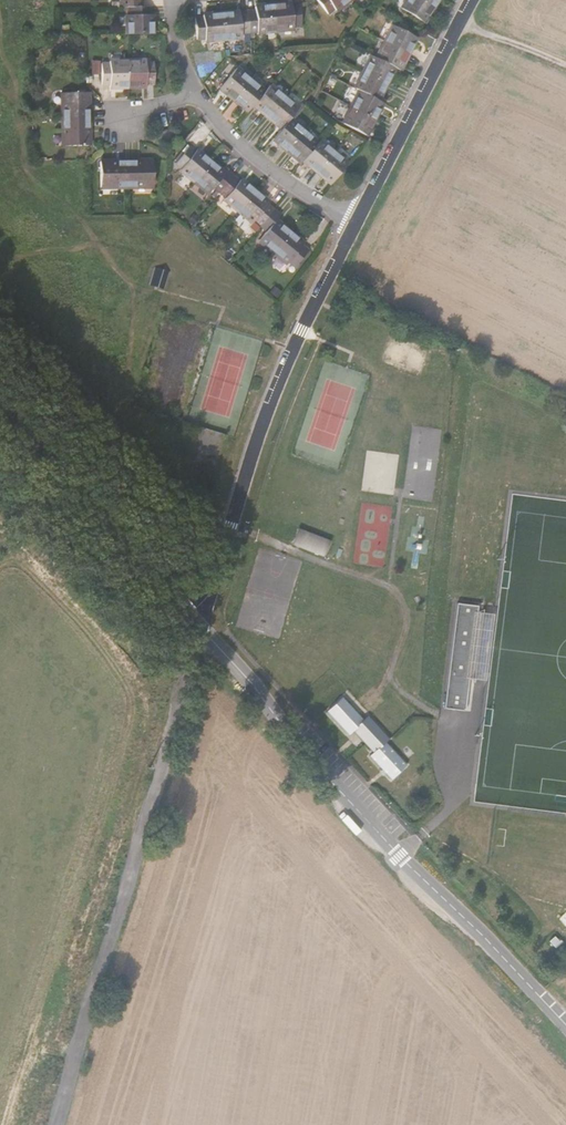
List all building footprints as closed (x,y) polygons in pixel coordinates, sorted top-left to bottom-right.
[(346,0),(318,0),(328,12),(334,7),(336,9),(346,0)] [(430,13),(410,0),(405,0),(397,14),(419,29),(430,13)] [(438,0),(410,0),(430,13),(438,0)] [(287,30),(296,29),(294,6),(286,6),(286,5),(268,6),(272,33),(287,32),(287,30)] [(130,33),(152,33),(153,13),(150,13),(150,6),(141,6),(132,6),(132,14),(130,14),(130,33)] [(244,35),(272,33),(268,6),(248,8),(249,10),(240,10),(244,35)] [(217,37),(244,35),(240,10),(222,12),(212,12),(217,37)] [(197,38),(217,37),(212,12),(195,13),(195,15),(190,15),(190,36),(196,36),(197,38)] [(384,42),(406,54),(415,38),(393,26),(384,42)] [(393,66),(399,69),(406,54),(384,42),(376,57),(393,66)] [(363,71),(385,83),(393,66),(376,57),(372,55),(363,71)] [(109,92),(126,92),(126,65),(108,65),(108,68),(100,68),(101,90),(109,90),(109,92)] [(144,90),(153,90),(153,67),(145,67),(145,65),(126,65),(126,92),(144,92),(144,90)] [(359,91),(376,100),(385,83),(363,71),(354,89),(359,91)] [(221,90),(234,102),(249,84),(236,72),(221,90)] [(253,106),(262,94),(249,84),(234,102),(247,113),(253,106)] [(253,106),(267,119),(282,100),(268,88),(262,94),(253,106)] [(350,107),(373,119),(381,103),(376,100),(359,91),(350,107)] [(62,123),(88,123),(88,98),(62,98),(62,123)] [(281,130),(287,122),(296,112),(282,100),(267,119),(281,130)] [(365,136),(373,119),(350,107),(341,124),(365,136)] [(272,141),(286,154),(301,134),(287,122),(281,130),(272,141)] [(62,150),(88,150),(88,123),(62,123),(62,150)] [(302,163),(316,146),(301,134),(286,154),(300,165),(302,163)] [(159,145),(171,144),(170,135),(158,136),(159,145)] [(302,163),(315,174),(331,154),(318,144),(316,146),(302,163)] [(193,181),(207,162),(194,151),(192,152),(187,148),(174,162),(179,167),(178,168),(193,181)] [(329,186),(345,167),(331,154),(315,174),(329,186)] [(226,173),(223,176),(207,162),(193,181),(209,194),(213,189),(219,194),(232,178),(226,173)] [(102,192),(127,192),(127,177),(126,166),(101,167),(102,192)] [(127,192),(154,191),(153,166),(126,166),(127,177),(127,192)] [(236,213),(254,192),(240,181),(238,183),(232,178),(219,194),(223,198),(221,200),(236,213)] [(259,227),(273,211),(266,205),(268,203),(254,192),(236,213),(250,224),(252,222),(259,227)] [(271,252),(288,232),(274,221),(279,215),(273,211),(259,227),(265,233),(257,241),(271,252)] [(299,246),(301,243),(288,232),(271,252),(285,264),(287,262),(293,266),(305,251),(299,246)] [(155,267),(149,285),(163,290),(169,272),(155,267)] [(284,543),(294,547),(299,531),(289,527),(284,543)] [(294,547),(315,554),(321,538),(299,531),(294,547)] [(471,677),(471,673),(477,613),(478,609),(472,609),(473,602),(452,600),(440,707),(462,710),(465,676),(471,677)] [(471,673),(480,674),(486,614),(477,613),(471,673)] [(381,742),(385,739),(363,716),(359,720),(336,697),(331,702),(321,712),(325,717),(343,735),(348,731),(368,753),(365,757),(387,780),(402,765),(381,742)] [(555,947),(560,942),(555,937),(550,942),(555,947)]
